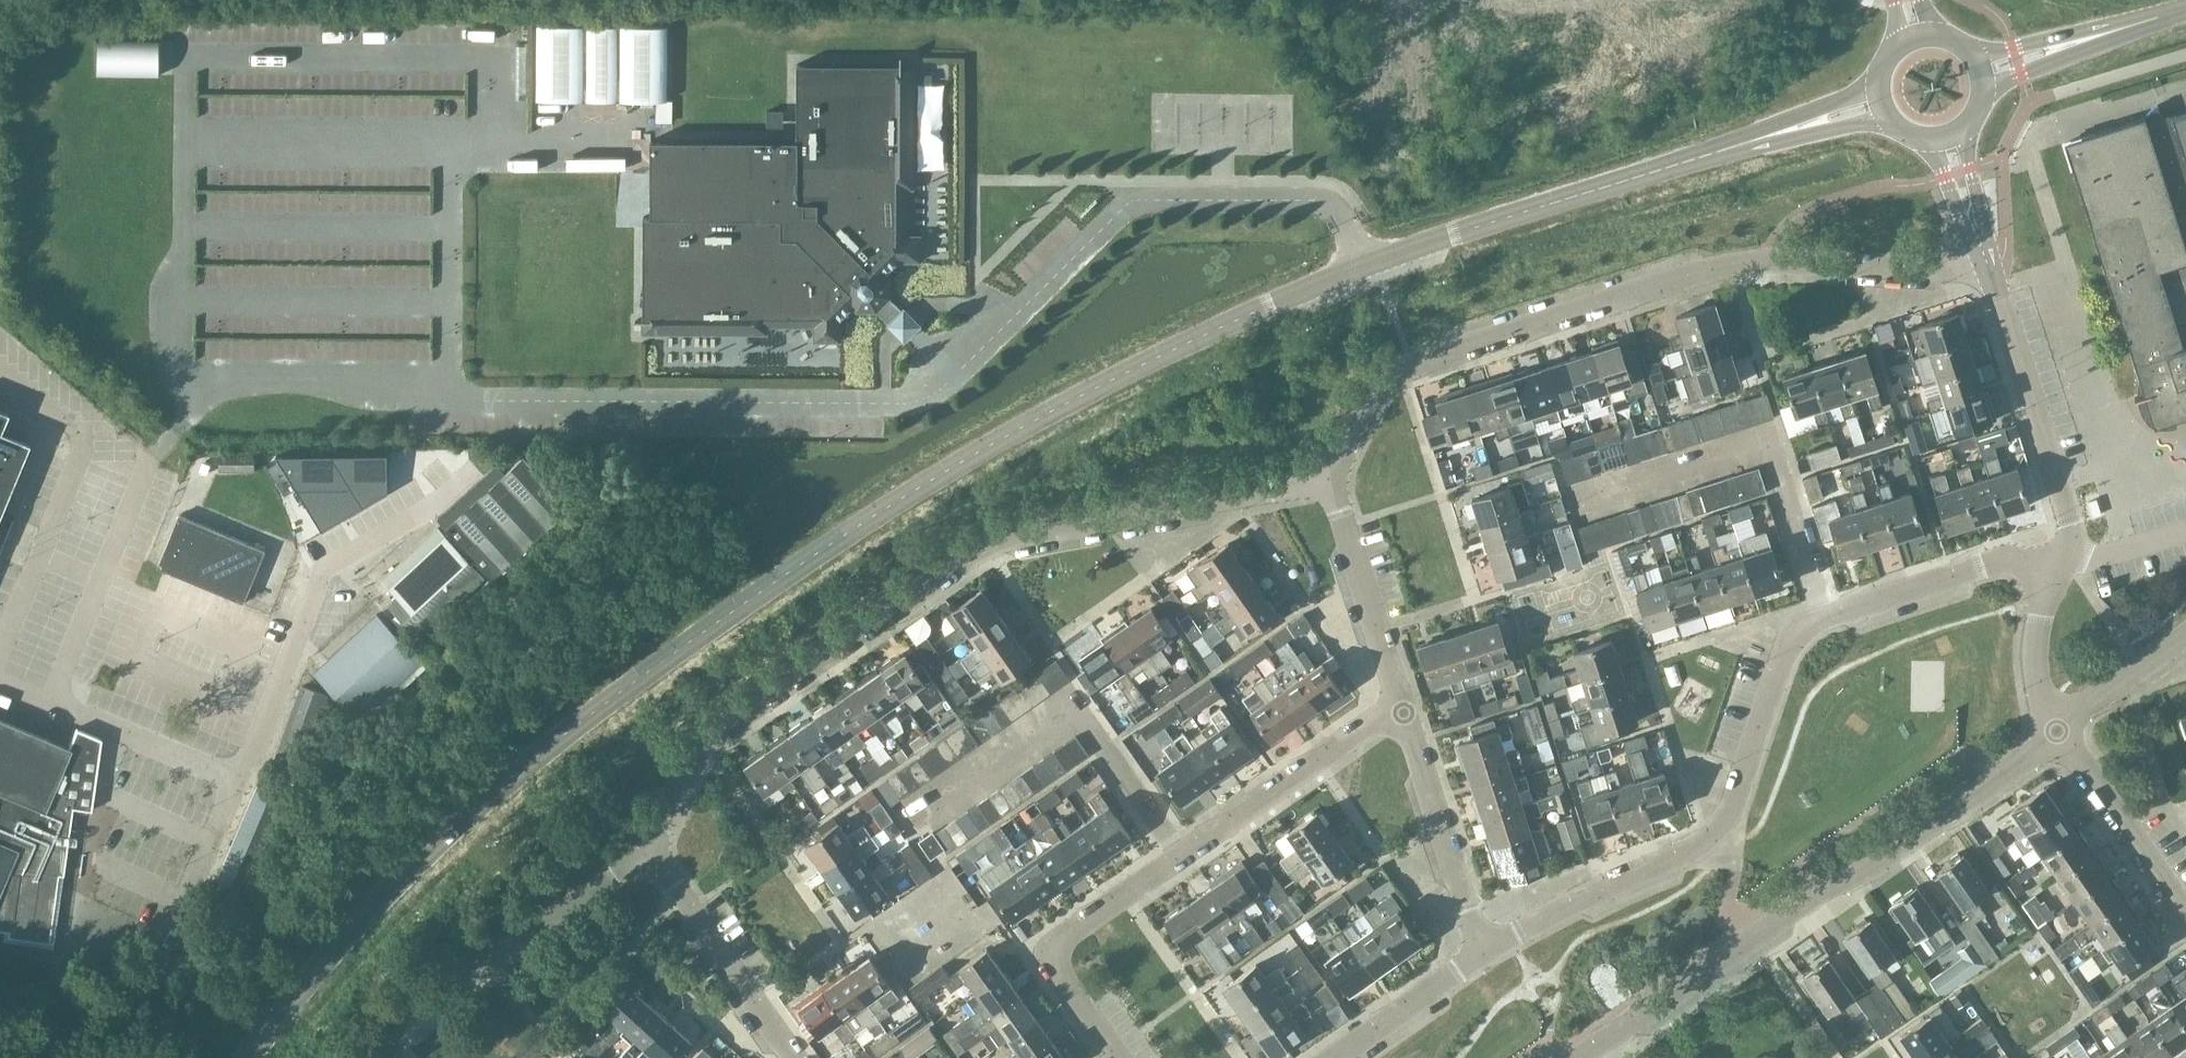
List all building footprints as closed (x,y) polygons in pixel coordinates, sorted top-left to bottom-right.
[(537,24),(537,98),(667,99),(667,25),(537,24)] [(95,39),(94,73),(160,74),(160,39),(95,39)] [(913,63),(797,63),(796,140),(651,139),(650,215),(643,215),(643,320),(643,332),(660,332),(721,332),(721,324),(815,325),(814,340),(840,340),(840,320),(854,306),(857,309),(876,309),(889,296),(889,277),(886,274),(900,260),(920,260),(920,235),(905,235),(905,142),(913,142),(913,63)] [(656,101),(656,121),(671,121),(672,101),(656,101)] [(2185,416),(2185,108),(2161,116),(2157,104),(2154,105),(2150,108),(2147,111),(2144,115),(2112,126),(2112,127),(2066,142),(2086,207),(2085,207),(2155,426),(2185,416)] [(903,306),(901,308),(889,296),(876,309),(888,321),(885,323),(903,341),(921,324),(903,306)] [(1685,341),(1723,329),(1715,304),(1676,316),(1682,334),(1670,338),(1673,349),(1679,347),(1686,345),(1685,341)] [(1928,350),(1967,337),(1959,312),(1921,324),(1921,325),(1905,330),(1910,345),(1910,346),(1896,350),(1894,344),(1881,348),(1886,366),(1913,357),(1913,355),(1928,350)] [(1888,333),(1907,325),(1902,314),(1883,321),(1888,333)] [(1673,349),(1666,351),(1670,366),(1673,365),(1675,371),(1677,377),(1681,375),(1694,371),(1693,368),(1731,356),(1723,329),(1685,341),(1686,345),(1673,349)] [(1975,365),(1967,337),(1928,350),(1913,355),(1913,357),(1921,383),(1937,378),(1937,377),(1975,365)] [(1604,389),(1607,388),(1611,401),(1614,410),(1628,405),(1625,396),(1646,389),(1634,351),(1621,355),(1616,338),(1600,343),(1601,348),(1591,351),(1604,389)] [(1648,338),(1637,342),(1643,359),(1654,356),(1648,338)] [(1604,389),(1591,351),(1566,359),(1578,398),(1581,397),(1585,409),(1606,402),(1611,401),(1607,388),(1604,389)] [(1849,398),(1850,397),(1865,393),(1870,408),(1882,404),(1865,351),(1837,360),(1849,398)] [(1693,368),(1694,371),(1681,375),(1690,401),(1703,397),(1702,394),(1740,382),(1731,356),(1693,368)] [(1578,398),(1566,359),(1540,367),(1552,406),(1555,405),(1559,417),(1585,409),(1581,397),(1578,398)] [(1662,381),(1662,382),(1665,381),(1658,360),(1644,365),(1651,385),(1662,381)] [(1849,398),(1837,360),(1810,369),(1822,407),(1823,406),(1839,401),(1844,416),(1855,413),(1850,397),(1849,398)] [(1937,377),(1937,378),(1942,394),(1926,399),(1930,410),(1946,405),(1946,404),(1984,392),(1975,365),(1937,377)] [(1552,406),(1540,367),(1514,376),(1526,414),(1530,413),(1533,422),(1547,417),(1548,421),(1559,417),(1555,405),(1552,406)] [(1822,407),(1810,369),(1784,377),(1796,415),(1812,410),(1817,425),(1828,422),(1823,406),(1822,407)] [(1898,371),(1889,374),(1894,392),(1904,389),(1898,371)] [(1526,414),(1514,376),(1512,376),(1511,372),(1499,376),(1500,380),(1488,384),(1501,422),(1504,421),(1508,434),(1534,425),(1533,422),(1530,413),(1526,414)] [(1473,389),(1463,392),(1475,431),(1480,429),(1495,424),(1499,437),(1508,434),(1504,421),(1501,422),(1488,384),(1486,384),(1485,381),(1472,385),(1473,389)] [(1662,381),(1651,385),(1657,403),(1668,399),(1662,382),(1662,381)] [(1463,392),(1461,387),(1445,393),(1446,397),(1436,401),(1440,412),(1423,417),(1432,445),(1449,440),(1448,439),(1467,433),(1471,446),(1484,442),(1480,429),(1475,431),(1463,392)] [(1946,404),(1946,405),(1930,410),(1935,427),(1938,437),(1954,432),(1955,434),(1970,430),(1969,427),(1993,420),(1990,411),(1994,410),(1988,391),(1984,392),(1946,404)] [(1767,392),(1754,396),(1762,421),(1775,417),(1767,392)] [(1754,396),(1717,408),(1725,432),(1762,421),(1754,396)] [(1907,399),(1897,402),(1903,419),(1912,416),(1907,399)] [(1725,432),(1717,408),(1705,412),(1713,437),(1725,432)] [(1705,412),(1693,416),(1701,440),(1713,437),(1705,412)] [(1630,416),(1617,420),(1623,438),(1633,435),(1636,434),(1630,416)] [(1701,440),(1693,416),(1669,424),(1677,448),(1701,440)] [(1657,427),(1665,452),(1677,448),(1669,424),(1657,427)] [(2016,424),(2005,427),(2009,438),(2019,434),(2016,424)] [(1645,431),(1653,456),(1665,452),(1657,427),(1645,431)] [(1977,436),(1979,444),(1990,476),(1990,475),(2002,513),(2029,504),(2017,467),(2001,472),(1993,445),(2009,440),(2009,438),(2005,427),(1977,436)] [(1921,430),(1908,434),(1913,452),(1927,448),(1921,430)] [(9,512),(0,508),(27,442),(0,431),(0,535),(9,512)] [(1653,456),(1645,431),(1636,434),(1633,435),(1641,460),(1653,456)] [(1891,433),(1864,441),(1867,450),(1894,442),(1891,433)] [(1979,444),(1977,436),(1976,434),(1958,440),(1961,450),(1979,444)] [(1565,435),(1548,440),(1551,453),(1560,458),(1572,455),(1570,448),(1566,438),(1566,435),(1565,435)] [(1641,460),(1633,435),(1623,438),(1620,439),(1628,464),(1641,460)] [(1628,464),(1620,439),(1596,447),(1604,471),(1628,464)] [(1867,450),(1864,441),(1847,447),(1850,456),(1867,450)] [(1812,468),(1840,459),(1836,444),(1807,453),(1812,468)] [(1596,447),(1584,451),(1592,475),(1604,471),(1596,447)] [(255,452),(220,451),(220,470),(255,469),(255,452)] [(1592,475),(1584,451),(1572,455),(1580,479),(1592,475)] [(1890,461),(1887,451),(1868,457),(1871,466),(1890,461)] [(276,455),(321,532),(388,492),(388,452),(276,453),(276,455)] [(1519,465),(1519,464),(1516,454),(1497,460),(1501,471),(1519,465)] [(1580,479),(1572,455),(1560,458),(1568,483),(1580,479)] [(491,486),(445,527),(493,579),(571,506),(524,456),(506,473),(491,486)] [(1863,469),(1860,460),(1841,465),(1844,475),(1863,469)] [(1510,487),(1472,499),(1481,526),(1519,513),(1518,510),(1531,505),(1526,492),(1524,485),(1555,476),(1551,461),(1520,471),(1523,480),(1509,484),(1510,487)] [(445,527),(506,473),(497,464),(437,519),(445,527)] [(1990,475),(1990,476),(1974,481),(1969,465),(1958,468),(1963,484),(1964,484),(1976,522),(2002,513),(1990,475)] [(1710,482),(1718,507),(1767,491),(1758,467),(1710,482)] [(1964,484),(1963,484),(1958,468),(1931,477),(1937,497),(1928,500),(1937,529),(1947,526),(1948,530),(1976,522),(1964,484)] [(1859,473),(1847,477),(1851,490),(1863,486),(1859,473)] [(1823,496),(1816,474),(1802,478),(1810,501),(1823,496)] [(1718,507),(1710,482),(1698,486),(1706,511),(1718,507)] [(1883,501),(1895,539),(1923,530),(1911,492),(1894,498),(1889,482),(1878,486),(1883,501)] [(1706,511),(1698,486),(1686,490),(1687,492),(1694,515),(1706,511)] [(1883,501),(1867,506),(1862,491),(1852,494),(1856,510),(1857,510),(1869,547),(1895,539),(1883,501)] [(1687,492),(1676,495),(1684,520),(1695,516),(1694,515),(1687,492)] [(1684,520),(1676,495),(1664,499),(1672,524),(1684,520)] [(1566,514),(1560,496),(1550,499),(1556,517),(1566,514)] [(2096,498),(2088,500),(2093,516),(2101,513),(2096,498)] [(1672,524),(1664,499),(1652,503),(1659,528),(1672,524)] [(1857,510),(1856,510),(1841,515),(1836,499),(1812,507),(1823,541),(1835,537),(1841,556),(1869,547),(1857,510)] [(1652,503),(1640,507),(1647,532),(1659,528),(1652,503)] [(1748,503),(1730,509),(1734,521),(1750,516),(1752,515),(1749,503),(1748,503)] [(1519,513),(1481,526),(1489,551),(1528,539),(1526,535),(1522,521),(1535,517),(1531,505),(1518,510),(1519,513)] [(1647,532),(1640,507),(1628,511),(1635,536),(1647,532)] [(1635,536),(1628,511),(1615,515),(1623,540),(1635,536)] [(1722,522),(1719,512),(1701,518),(1704,527),(1722,522)] [(157,566),(182,576),(200,584),(207,587),(227,595),(244,602),(265,549),(179,513),(157,566)] [(1623,540),(1615,515),(1603,519),(1611,544),(1623,540)] [(1611,544),(1603,519),(1591,523),(1598,548),(1611,544)] [(1558,525),(1564,543),(1574,540),(1568,522),(1558,525)] [(1598,548),(1591,523),(1578,527),(1586,552),(1598,548)] [(419,638),(485,576),(438,527),(382,579),(397,595),(387,604),(397,614),(392,619),(403,632),(409,627),(419,638)] [(1757,593),(1783,585),(1782,580),(1786,579),(1782,568),(1778,570),(1766,530),(1756,534),(1739,539),(1741,544),(1744,555),(1745,555),(1757,593)] [(1528,539),(1489,551),(1495,570),(1497,577),(1502,576),(1505,588),(1552,573),(1539,531),(1526,535),(1528,539)] [(1660,535),(1649,539),(1654,553),(1665,549),(1660,535)] [(1648,550),(1645,541),(1611,552),(1620,577),(1634,572),(1628,556),(1648,550)] [(1215,587),(1245,566),(1228,542),(1199,562),(1187,571),(1197,584),(1191,588),(1199,599),(1216,587),(1215,587)] [(1692,542),(1682,545),(1685,555),(1695,552),(1692,542)] [(1723,545),(1712,548),(1717,563),(1718,563),(1730,602),(1757,593),(1745,555),(1744,555),(1741,544),(1725,550),(1723,545)] [(1718,563),(1717,563),(1702,568),(1697,553),(1686,557),(1688,565),(1691,572),(1704,610),(1730,602),(1718,563)] [(1670,561),(1659,565),(1664,580),(1665,580),(1677,619),(1704,610),(1691,572),(1688,565),(1672,570),(1670,561)] [(1215,587),(1216,587),(1224,599),(1207,611),(1215,622),(1261,589),(1245,566),(1215,587)] [(1665,580),(1664,580),(1648,586),(1643,571),(1632,574),(1649,628),(1677,619),(1665,580)] [(969,633),(998,612),(982,589),(953,608),(954,609),(947,614),(956,627),(946,634),(953,645),(970,633),(969,633)] [(1261,589),(1215,622),(1222,633),(1232,626),(1241,639),(1249,634),(1252,631),(1257,637),(1272,626),(1268,620),(1278,613),(1261,589)] [(1173,591),(1163,598),(1175,616),(1185,608),(1173,591)] [(1128,624),(1161,670),(1171,663),(1158,645),(1172,636),(1179,631),(1166,613),(1159,617),(1151,607),(1128,624)] [(358,719),(422,660),(377,612),(313,671),(358,719)] [(969,633),(970,633),(979,646),(962,658),(961,657),(948,666),(943,659),(932,666),(945,685),(956,677),(969,668),(1015,636),(998,612),(969,633)] [(1178,621),(1191,639),(1202,631),(1189,613),(1178,621)] [(1303,613),(1287,625),(1294,635),(1295,635),(1311,624),(1303,613)] [(1486,664),(1491,679),(1517,670),(1512,656),(1510,657),(1498,620),(1471,629),(1483,665),(1486,664)] [(1116,625),(1101,635),(1105,640),(1125,669),(1131,677),(1143,669),(1149,678),(1161,670),(1128,624),(1119,630),(1116,625)] [(1299,677),(1319,706),(1343,690),(1330,672),(1322,661),(1316,666),(1304,649),(1297,653),(1288,639),(1294,635),(1287,625),(1269,637),(1286,661),(1286,660),(1298,677),(1299,677)] [(1483,665),(1471,629),(1446,637),(1457,673),(1461,672),(1466,687),(1491,679),(1486,664),(1483,665)] [(1191,639),(1204,657),(1215,649),(1202,631),(1191,639)] [(927,636),(917,644),(929,662),(940,655),(927,636)] [(1015,636),(969,668),(976,679),(994,666),(1004,680),(1032,660),(1015,636)] [(1457,673),(1446,637),(1420,646),(1431,682),(1449,676),(1459,705),(1449,708),(1454,723),(1475,716),(1466,687),(1461,672),(1457,673)] [(1582,678),(1620,666),(1611,639),(1574,652),(1579,668),(1563,673),(1549,677),(1548,672),(1535,676),(1540,693),(1583,679),(1582,678)] [(1088,667),(1077,674),(1088,690),(1089,692),(1100,684),(1101,685),(1114,676),(1127,693),(1135,706),(1128,712),(1135,722),(1154,710),(1153,709),(1131,677),(1125,669),(1105,640),(1081,656),(1088,667)] [(1246,653),(1254,664),(1272,652),(1264,640),(1246,653)] [(891,658),(879,666),(881,669),(881,670),(902,700),(903,699),(916,690),(928,708),(944,696),(922,663),(921,663),(914,668),(904,653),(893,661),(891,658)] [(1254,664),(1246,653),(1228,665),(1236,676),(1254,664)] [(1332,654),(1322,661),(1330,672),(1340,665),(1341,665),(1340,664),(1333,654),(1332,654)] [(1056,660),(1047,667),(1060,686),(1070,679),(1056,660)] [(1273,669),(1262,676),(1295,723),(1319,706),(1299,677),(1298,677),(1286,660),(1286,661),(1274,669),(1273,669)] [(1582,678),(1583,679),(1588,695),(1572,700),(1575,711),(1591,705),(1629,692),(1620,666),(1582,678)] [(1047,667),(1037,674),(1050,693),(1060,686),(1047,667)] [(908,709),(881,670),(871,677),(868,673),(856,682),(859,685),(858,686),(884,722),(897,713),(900,719),(912,711),(910,708),(908,709)] [(1195,681),(1189,673),(1187,670),(1169,683),(1177,694),(1195,681)] [(1050,693),(1037,674),(1027,680),(1041,699),(1050,693)] [(1295,723),(1262,676),(1252,684),(1255,689),(1243,698),(1272,739),(1295,723)] [(968,696),(956,677),(945,685),(957,703),(968,696)] [(1190,716),(1221,694),(1222,694),(1210,677),(1179,699),(1190,716)] [(1027,680),(1018,687),(1031,706),(1041,699),(1027,680)] [(1177,694),(1169,683),(1151,695),(1159,706),(1177,694)] [(884,722),(858,686),(848,693),(846,689),(834,697),(837,701),(836,702),(855,730),(857,729),(864,723),(872,735),(877,732),(882,739),(892,733),(884,722)] [(1031,706),(1018,687),(1008,694),(1021,713),(1031,706)] [(1591,705),(1596,721),(1580,727),(1584,738),(1583,738),(1586,747),(1618,737),(1615,727),(1638,720),(1634,708),(1636,704),(1636,699),(1633,696),(1630,695),(1629,692),(1591,705)] [(1515,693),(1497,699),(1500,709),(1518,704),(1515,693)] [(1008,694),(998,701),(1012,720),(1021,713),(1008,694)] [(1500,709),(1497,699),(1479,704),(1483,715),(1500,709)] [(1548,719),(1558,716),(1553,700),(1543,704),(1548,719)] [(1012,720),(998,701),(989,708),(1002,726),(1012,720)] [(855,730),(836,702),(826,709),(823,705),(811,713),(814,717),(813,717),(843,760),(867,744),(857,729),(855,730)] [(1157,715),(1165,725),(1182,714),(1174,703),(1157,715)] [(1214,720),(1202,729),(1208,736),(1230,768),(1233,772),(1244,765),(1241,761),(1253,752),(1221,706),(1210,714),(1214,720)] [(1002,726),(989,708),(979,714),(992,733),(1002,726)] [(992,733),(979,714),(969,721),(983,740),(992,733)] [(1165,725),(1157,715),(1139,728),(1146,738),(1165,725)] [(1564,734),(1558,716),(1548,719),(1553,737),(1564,734)] [(843,760),(813,717),(803,724),(801,721),(789,729),(791,732),(790,733),(810,762),(812,760),(823,752),(834,767),(843,760)] [(3,934),(3,943),(33,947),(35,939),(49,941),(57,882),(58,874),(61,874),(63,874),(69,830),(72,807),(91,810),(101,738),(76,728),(68,748),(0,719),(0,934),(3,934)] [(1506,755),(1505,751),(1500,736),(1512,732),(1509,722),(1496,727),(1493,719),(1471,726),(1474,736),(1459,741),(1460,744),(1455,746),(1459,758),(1464,756),(1468,767),(1506,755)] [(924,732),(930,740),(945,730),(939,721),(924,732)] [(1536,741),(1547,738),(1542,721),(1531,724),(1536,741)] [(965,724),(957,730),(970,749),(978,743),(965,724)] [(957,730),(947,737),(960,756),(970,749),(957,730)] [(930,740),(924,732),(910,742),(916,750),(930,740)] [(1184,732),(1174,739),(1207,784),(1230,768),(1208,736),(1193,746),(1184,732)] [(810,762),(790,733),(781,740),(778,737),(767,745),(769,748),(768,749),(788,777),(789,776),(799,770),(814,791),(827,782),(812,760),(810,762)] [(1065,742),(1079,761),(1089,754),(1075,735),(1065,742)] [(1636,780),(1648,818),(1675,809),(1663,771),(1648,776),(1639,750),(1648,747),(1644,735),(1623,741),(1635,780),(1636,780)] [(960,756),(947,737),(938,743),(951,762),(960,756)] [(1553,756),(1547,738),(1536,741),(1542,760),(1553,756)] [(1207,784),(1174,739),(1163,746),(1173,760),(1159,770),(1182,802),(1207,784)] [(1065,742),(1055,749),(1069,768),(1079,761),(1065,742)] [(951,762),(938,743),(928,750),(941,769),(951,762)] [(1610,745),(1597,749),(1601,762),(1611,759),(1613,755),(1610,745)] [(1506,755),(1468,767),(1476,794),(1514,781),(1513,778),(1509,763),(1521,759),(1517,747),(1505,751),(1506,755)] [(788,777),(768,749),(758,756),(755,752),(744,760),(746,764),(745,765),(765,793),(778,784),(784,793),(795,785),(789,776),(788,777)] [(1055,749),(1044,757),(1057,776),(1069,768),(1055,749)] [(928,750),(918,757),(931,776),(941,769),(928,750)] [(888,756),(879,763),(885,772),(900,761),(894,753),(893,752),(890,754),(888,756)] [(1590,766),(1586,753),(1561,761),(1567,781),(1579,777),(1577,770),(1590,766)] [(885,772),(874,756),(860,766),(870,782),(885,772)] [(918,757),(908,764),(922,783),(931,776),(918,757)] [(1057,776),(1044,757),(1033,765),(1046,784),(1057,776)] [(912,790),(922,783),(908,764),(898,771),(912,790)] [(1046,784),(1033,765),(1022,772),(1035,792),(1046,784)] [(1636,780),(1635,780),(1621,785),(1616,769),(1605,772),(1610,788),(1622,826),(1648,818),(1636,780)] [(912,790),(898,771),(889,777),(902,796),(912,790)] [(1084,782),(1076,771),(1058,784),(1066,794),(1084,782)] [(1022,772),(1011,780),(1025,799),(1035,792),(1022,772)] [(283,780),(293,784),(295,778),(285,774),(283,780)] [(1514,781),(1476,794),(1476,795),(1472,797),(1476,809),(1480,808),(1484,819),(1522,806),(1521,803),(1517,789),(1529,785),(1526,774),(1513,778),(1514,781)] [(902,796),(889,777),(878,785),(891,804),(902,796)] [(1622,826),(1610,788),(1594,793),(1589,777),(1577,781),(1595,835),(1622,826)] [(1025,799),(1011,780),(1000,787),(1014,807),(1025,799)] [(245,891),(280,809),(287,793),(259,781),(217,878),(245,891)] [(941,799),(928,781),(901,800),(914,818),(941,799)] [(1550,794),(1563,790),(1564,789),(1562,782),(1548,786),(1550,794)] [(834,795),(840,804),(855,793),(849,785),(834,795)] [(2028,832),(2054,813),(2047,802),(2054,797),(2046,786),(2039,791),(2038,790),(2012,809),(2028,832)] [(1000,787),(990,795),(1003,814),(1014,807),(1000,787)] [(1053,787),(1037,799),(1044,810),(1060,798),(1053,787)] [(1522,806),(1484,819),(1492,844),(1531,832),(1530,828),(1526,817),(1542,812),(1541,809),(1554,805),(1556,810),(1568,806),(1563,790),(1550,794),(1521,803),(1522,806)] [(1086,821),(1108,853),(1131,837),(1099,791),(1088,799),(1098,812),(1086,821)] [(840,804),(834,795),(820,805),(826,814),(840,804)] [(990,795),(978,803),(992,822),(1003,814),(990,795)] [(1037,799),(1025,807),(1032,818),(1044,810),(1037,799)] [(881,826),(893,819),(880,801),(869,809),(881,826)] [(978,803),(967,810),(981,830),(992,822),(978,803)] [(2054,813),(2028,832),(2015,841),(2023,853),(2032,846),(2040,858),(2044,855),(2071,835),(2063,824),(2070,820),(2061,808),(2054,813)] [(818,819),(812,810),(797,821),(803,829),(818,819)] [(967,810),(957,818),(970,837),(981,830),(967,810)] [(1288,869),(1334,835),(1317,812),(1289,832),(1299,847),(1281,860),(1288,869)] [(1275,859),(1286,854),(1276,834),(1291,828),(1284,813),(1260,824),(1275,859)] [(1108,853),(1086,821),(1072,830),(1062,817),(1053,823),(1085,869),(1108,853)] [(1571,817),(1558,821),(1564,841),(1565,847),(1579,843),(1577,837),(1571,817)] [(957,818),(946,825),(960,845),(970,837),(957,818)] [(893,819),(881,826),(890,838),(901,830),(893,819)] [(822,868),(871,833),(863,823),(847,834),(838,821),(805,844),(822,868)] [(1052,844),(1040,853),(1062,885),(1085,869),(1053,823),(1052,821),(1041,828),(1043,830),(1052,844)] [(1531,832),(1492,844),(1493,845),(1487,847),(1492,863),(1497,860),(1501,871),(1505,870),(1510,883),(1545,872),(1540,858),(1539,859),(1539,856),(1551,853),(1546,836),(1542,824),(1530,828),(1531,832)] [(946,825),(934,833),(944,847),(948,853),(960,845),(946,825)] [(2078,830),(2071,835),(2044,855),(2059,877),(2087,857),(2079,847),(2086,842),(2078,830)] [(944,847),(934,833),(932,831),(920,840),(931,856),(944,847)] [(971,845),(966,848),(972,857),(973,859),(978,855),(986,850),(997,842),(990,832),(971,845)] [(1996,832),(1980,843),(1990,858),(2006,847),(1996,832)] [(878,844),(871,833),(822,868),(838,891),(871,868),(870,867),(881,860),(873,848),(878,844)] [(1334,835),(1288,869),(1296,880),(1314,868),(1324,882),(1353,861),(1334,835)] [(1062,885),(1040,853),(1030,839),(1016,848),(1012,843),(1002,851),(1006,855),(1038,902),(1062,885)] [(911,867),(921,860),(909,842),(898,850),(911,867)] [(1990,858),(2002,876),(2018,864),(2006,847),(1990,858)] [(979,867),(966,848),(956,855),(969,874),(979,867)] [(1951,861),(1938,870),(1970,915),(1958,923),(1971,940),(1986,962),(1998,954),(1980,929),(1975,921),(1984,915),(1986,914),(1975,898),(1988,889),(1963,853),(1960,855),(1958,851),(1948,858),(1951,861)] [(2087,857),(2059,877),(2075,899),(2103,880),(2095,869),(2102,864),(2093,852),(2087,857)] [(887,855),(881,860),(870,867),(871,868),(838,891),(856,916),(889,892),(880,879),(896,868),(887,855)] [(1038,902),(1006,855),(996,863),(1005,877),(991,886),(1014,919),(1038,902)] [(1265,885),(1276,878),(1263,860),(1253,867),(1265,885)] [(1211,887),(1237,924),(1253,947),(1264,939),(1241,907),(1263,892),(1241,861),(1218,878),(1220,881),(1211,887)] [(2028,866),(2014,876),(2019,882),(2036,870),(2032,864),(2028,866)] [(2075,899),(2064,906),(2072,918),(2083,911),(2091,922),(2118,903),(2111,892),(2118,887),(2109,875),(2103,880),(2075,899)] [(1374,887),(1366,876),(1347,889),(1356,900),(1374,887)] [(2014,876),(2006,882),(2016,895),(2024,889),(2019,882),(2014,876)] [(1288,896),(1276,878),(1265,885),(1278,903),(1288,896)] [(1952,936),(1917,886),(1891,903),(1915,937),(1929,927),(1940,944),(1952,936)] [(1237,924),(1211,887),(1188,903),(1219,946),(1229,939),(1225,933),(1237,924)] [(1323,906),(1332,917),(1351,904),(1342,892),(1323,906)] [(1286,900),(1298,917),(1307,911),(1295,894),(1286,900)] [(1374,926),(1397,958),(1420,942),(1419,939),(1420,938),(1415,931),(1414,932),(1399,911),(1402,909),(1392,894),(1364,913),(1374,927),(1374,926)] [(2021,903),(2021,904),(2038,927),(2046,921),(2047,920),(2055,914),(2044,898),(2041,901),(2035,894),(2021,903)] [(2118,903),(2091,922),(2073,935),(2079,943),(2080,944),(2097,932),(2106,944),(2134,924),(2127,914),(2133,909),(2125,898),(2118,903)] [(1219,946),(1188,903),(1165,919),(1184,946),(1194,940),(1217,972),(1230,963),(1224,954),(1225,954),(1219,946)] [(1332,917),(1323,906),(1306,918),(1307,918),(1294,927),(1308,947),(1315,942),(1309,933),(1314,929),(1315,930),(1332,917)] [(1290,922),(1290,921),(1284,912),(1267,924),(1274,933),(1290,922)] [(1865,989),(1892,1028),(1904,1020),(1916,1012),(1893,979),(1892,979),(1881,963),(1895,954),(1870,918),(1867,920),(1865,917),(1855,923),(1857,927),(1845,935),(1877,981),(1865,989)] [(2141,920),(2134,924),(2106,944),(2101,948),(2109,960),(2115,957),(2122,967),(2123,967),(2145,951),(2150,948),(2142,937),(2150,932),(2141,920)] [(1374,926),(1374,927),(1362,935),(1352,921),(1341,930),(1373,975),(1397,958),(1374,926)] [(2038,927),(2037,927),(2047,942),(2056,935),(2046,921),(2038,927)] [(1373,975),(1341,930),(1330,937),(1340,950),(1327,960),(1350,992),(1373,975)] [(2058,956),(2059,958),(2079,943),(2073,935),(2053,949),(2058,956)] [(2005,938),(1994,945),(1999,954),(2011,946),(2005,938)] [(1961,957),(1929,980),(1930,982),(1939,995),(1986,962),(1971,940),(1960,948),(1957,951),(1961,957)] [(1300,969),(1311,961),(1297,943),(1287,950),(1300,969)] [(1235,946),(1225,954),(1224,954),(1230,963),(1242,955),(1235,946)] [(987,949),(950,975),(943,980),(945,982),(951,990),(968,979),(977,991),(1003,972),(987,949)] [(2146,950),(2122,967),(2129,979),(2153,963),(2154,962),(2146,950)] [(2099,952),(2085,963),(2096,978),(2110,967),(2099,952)] [(871,956),(846,973),(878,1018),(889,1011),(884,1003),(897,994),(871,956)] [(1806,978),(1802,981),(1822,1010),(1826,1007),(1828,1010),(1841,1001),(1851,1016),(1862,1009),(1881,1036),(1892,1028),(1865,989),(1855,997),(1828,958),(1804,976),(1806,978)] [(1311,961),(1300,969),(1312,986),(1323,978),(1311,961)] [(1241,1010),(1287,978),(1279,966),(1265,976),(1256,964),(1224,986),(1241,1010)] [(943,980),(950,975),(942,965),(910,988),(925,1009),(934,1002),(928,994),(945,982),(943,980)] [(2077,965),(2068,971),(2079,986),(2087,980),(2077,965)] [(976,1026),(1020,995),(1003,972),(977,991),(966,999),(975,1012),(969,1016),(976,1026)] [(878,1018),(846,973),(838,979),(835,974),(820,985),(823,989),(843,1017),(854,1033),(866,1024),(868,1026),(878,1018)] [(2172,1004),(2171,1005),(2185,1027),(2185,975),(2185,973),(2172,982),(2182,996),(2172,1004)] [(2149,974),(2136,983),(2141,991),(2155,982),(2149,974)] [(1287,978),(1241,1010),(1258,1033),(1289,1011),(1289,1010),(1280,998),(1294,988),(1287,978)] [(647,1002),(626,982),(603,1008),(615,1018),(601,1033),(590,1045),(583,1040),(575,1050),(584,1057),(597,1057),(611,1042),(620,1032),(647,1002)] [(1339,1001),(1326,983),(1316,991),(1328,1009),(1339,1001)] [(1969,998),(1962,988),(1950,997),(1957,1006),(1969,998)] [(843,1017),(823,989),(814,996),(811,992),(793,1004),(803,1018),(807,1016),(820,1034),(833,1026),(845,1043),(856,1035),(854,1033),(843,1017)] [(2172,1004),(2162,990),(2150,998),(2159,1012),(2148,1020),(2170,1052),(2182,1044),(2184,1047),(2185,1046),(2185,1027),(2171,1005),(2172,1004)] [(2110,1014),(2111,1013),(2125,1003),(2119,994),(2104,1005),(2110,1014)] [(1020,995),(976,1026),(984,1036),(989,1032),(998,1044),(1009,1037),(1036,1017),(1020,995)] [(1303,1000),(1289,1010),(1289,1011),(1258,1033),(1275,1057),(1306,1035),(1298,1022),(1312,1012),(1303,1000)] [(620,1032),(631,1042),(622,1053),(623,1054),(627,1057),(634,1057),(668,1020),(647,1002),(620,1032)] [(1901,1035),(1917,1057),(1922,1057),(1959,1033),(1958,1032),(1939,1003),(1926,1011),(1929,1016),(1901,1035)] [(2104,1005),(2090,1015),(2096,1023),(2110,1014),(2104,1005)] [(976,1026),(969,1016),(943,1034),(950,1045),(976,1026)] [(1009,1037),(1018,1049),(1005,1057),(1027,1057),(1052,1040),(1036,1017),(1009,1037)] [(1922,1057),(1960,1057),(1956,1052),(1979,1036),(1990,1029),(1986,1024),(1981,1017),(1958,1032),(1959,1033),(1922,1057)] [(634,1057),(652,1057),(655,1055),(659,1057),(684,1057),(687,1055),(681,1049),(690,1040),(668,1020),(634,1057)] [(888,1032),(896,1042),(913,1030),(906,1020),(888,1032)] [(2127,1035),(2125,1036),(2141,1057),(2169,1057),(2172,1055),(2170,1052),(2148,1020),(2127,1035)] [(2107,1057),(2141,1057),(2125,1036),(2127,1035),(2117,1023),(2105,1031),(2114,1044),(2104,1051),(2103,1052),(2107,1057)] [(950,1045),(957,1055),(966,1049),(984,1036),(976,1026),(950,1045)] [(2074,1026),(2059,1036),(2065,1045),(2077,1037),(2080,1035),(2075,1027),(2074,1026)] [(938,1039),(930,1027),(901,1047),(909,1057),(911,1057),(938,1039)] [(896,1042),(888,1032),(870,1045),(878,1055),(896,1042)] [(2059,1036),(2045,1046),(2051,1054),(2054,1052),(2065,1045),(2059,1036)] [(1027,1057),(1065,1057),(1052,1040),(1027,1057)] [(2103,1052),(2104,1051),(2096,1040),(2085,1048),(2092,1057),(2107,1057),(2103,1052)] [(694,1057),(712,1057),(713,1057),(703,1048),(694,1057)] [(865,1048),(850,1057),(872,1057),(865,1048)]
